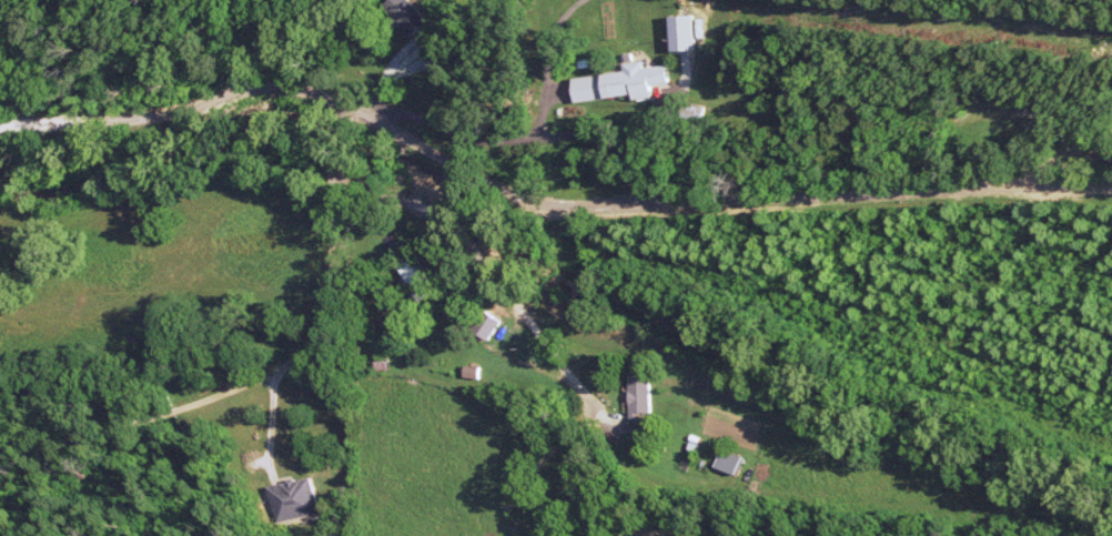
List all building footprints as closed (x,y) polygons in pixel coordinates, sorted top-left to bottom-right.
[(413,0),(392,0),(385,5),(401,28),(405,25),(413,37),(431,24),(413,0)] [(698,50),(697,15),(674,16),(675,51),(698,50)] [(580,78),(582,102),(639,95),(640,100),(657,98),(655,85),(673,83),(671,65),(648,68),(647,61),(628,63),(629,72),(580,78)] [(478,332),(496,341),(506,319),(488,311),(478,332)] [(657,412),(657,375),(635,376),(636,420),(646,420),(646,413),(657,412)] [(271,487),(279,523),(324,513),(316,477),(271,487)]
